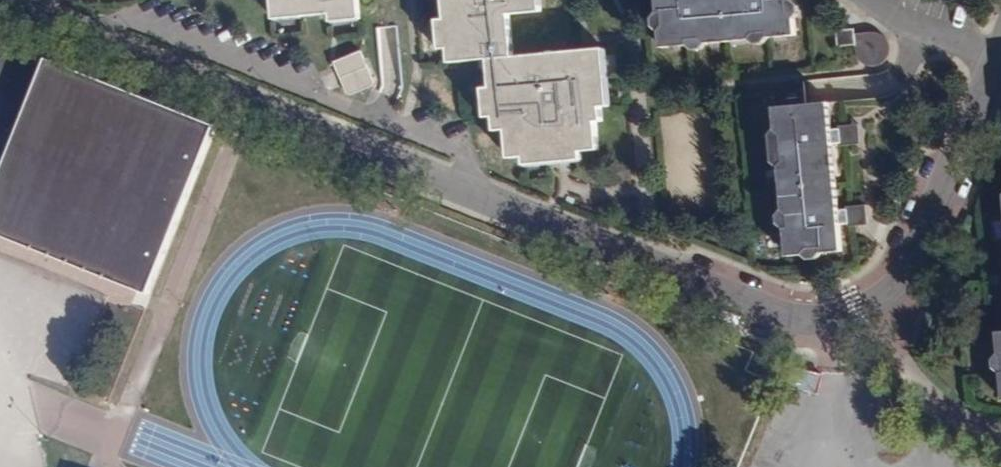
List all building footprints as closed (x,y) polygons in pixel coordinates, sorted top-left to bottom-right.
[(359,21),(357,0),(268,0),(271,23),(325,18),(327,25),(333,25),(342,23),(359,21)] [(511,62),(507,19),(538,16),(536,0),(440,0),(441,8),(441,12),(442,19),(443,23),(436,25),(437,52),(446,50),(445,69),(486,64),(511,62)] [(655,18),(651,23),(652,33),(655,36),(657,52),(686,54),(694,56),(703,55),(707,50),(729,48),(725,0),(654,0),(655,18)] [(729,48),(748,46),(754,50),(763,49),(770,42),(795,40),(793,24),(799,15),(798,7),(793,3),(793,0),(725,0),(729,48)] [(854,30),(837,31),(839,48),(849,47),(853,58),(856,62),(862,66),(871,68),(875,67),(882,61),(885,53),(885,47),(881,39),(878,36),(872,34),(865,33),(855,34),(854,30)] [(31,47),(21,48),(11,51),(0,59),(0,233),(32,245),(153,293),(221,121),(31,47)] [(361,51),(333,64),(348,94),(354,95),(372,87),(374,78),(361,51)] [(511,62),(486,64),(487,93),(479,95),(484,123),(491,123),(494,136),(503,136),(506,163),(520,164),(522,170),(560,168),(565,168),(572,167),(579,167),(578,159),(597,156),(595,129),(601,127),(600,113),(608,112),(603,53),(511,62)] [(841,129),(829,129),(828,103),(806,106),(773,110),(775,133),(769,140),(770,167),(777,173),(781,202),(836,197),(831,147),(842,145),(841,132),(841,129)] [(836,197),(781,202),(782,214),(776,223),(775,231),(782,238),(785,263),(803,262),(809,267),(818,266),(823,260),(843,257),(840,228),(847,226),(846,218),(846,211),(838,210),(836,197)] [(994,337),(999,359),(991,367),(991,376),(996,379),(1000,396),(1000,337),(994,337)]
